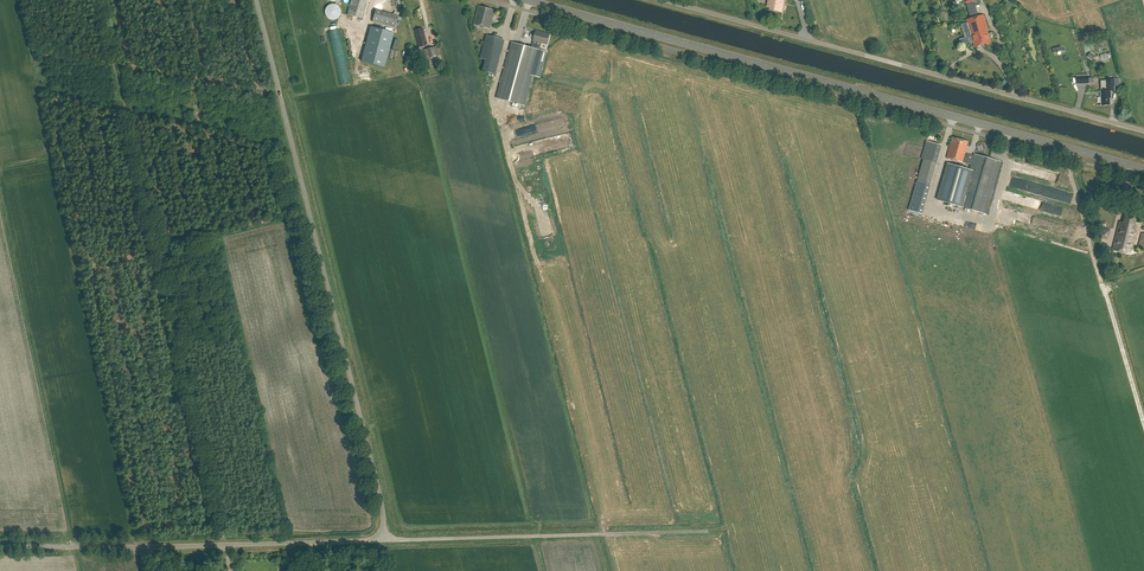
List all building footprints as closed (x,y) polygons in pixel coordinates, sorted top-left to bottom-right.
[(347,15),(364,20),(370,0),(351,0),(347,15)] [(767,7),(770,8),(770,9),(780,11),(781,6),(782,6),(783,0),(768,0),(767,7)] [(341,13),(341,12),(341,11),(340,10),(340,9),(340,8),(339,7),(338,6),(337,6),(337,5),(336,5),(335,4),(334,4),(333,4),(332,4),(331,4),(330,5),(329,5),(328,6),(327,6),(327,7),(326,7),(326,8),(326,9),(325,9),(325,10),(325,11),(325,12),(325,13),(325,14),(325,15),(326,15),(326,16),(326,17),(327,17),(327,18),(328,18),(329,19),(330,19),(331,20),(332,20),(333,20),(334,20),(335,20),(336,19),(337,19),(338,18),(339,17),(340,16),(340,15),(340,14),(341,13)] [(495,11),(479,7),(473,25),(489,30),(495,11)] [(398,16),(375,10),(372,22),(395,28),(398,16)] [(975,47),(991,42),(988,33),(987,33),(986,29),(988,29),(984,15),(967,20),(968,24),(969,29),(975,47)] [(371,26),(361,61),(384,67),(394,33),(371,26)] [(427,45),(423,28),(415,30),(419,47),(427,45)] [(533,41),(531,48),(537,50),(539,50),(541,43),(547,45),(549,35),(536,31),(533,41)] [(505,40),(486,35),(480,58),(485,60),(482,71),(495,75),(505,40)] [(531,48),(512,43),(497,98),(523,105),(531,75),(537,77),(540,77),(547,52),(539,50),(537,50),(531,48)] [(440,55),(438,46),(424,49),(426,59),(428,58),(431,69),(438,67),(436,56),(440,55)] [(1100,81),(1101,91),(1110,91),(1114,91),(1114,86),(1119,86),(1119,78),(1114,79),(1114,80),(1100,81)] [(1110,91),(1101,91),(1101,106),(1110,105),(1109,98),(1110,98),(1110,91)] [(1001,162),(995,160),(974,154),(974,156),(966,153),(968,147),(967,147),(969,142),(954,137),(952,143),(951,143),(947,158),(951,159),(963,163),(963,162),(971,164),(969,170),(948,163),(937,200),(959,206),(985,214),(1001,162)] [(924,159),(937,163),(942,145),(926,141),(921,158),(924,159)] [(1135,231),(1137,226),(1134,225),(1135,219),(1125,216),(1123,222),(1120,222),(1112,250),(1130,255),(1137,231),(1135,231)] [(551,243),(555,242),(551,225),(541,227),(542,235),(544,234),(546,241),(544,241),(545,249),(552,248),(551,243)]
